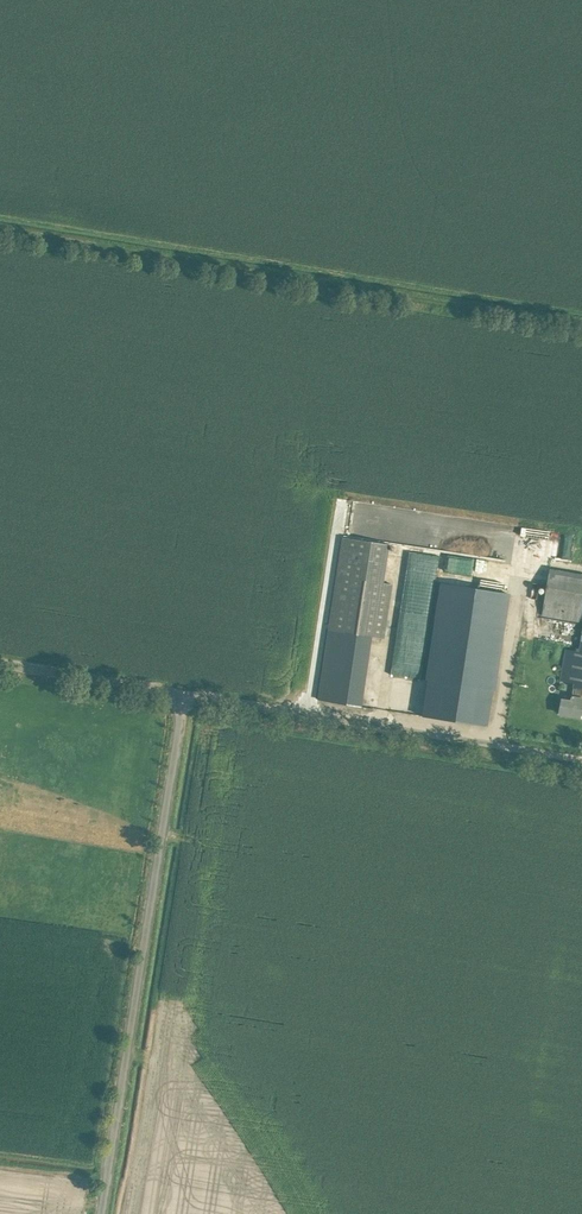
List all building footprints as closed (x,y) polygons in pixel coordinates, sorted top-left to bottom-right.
[(391,583),(383,582),(389,544),(343,537),(328,630),(383,638),(391,583)] [(549,575),(542,615),(580,621),(581,613),(581,573),(551,568),(549,575)] [(492,690),(507,592),(442,582),(427,680),(492,690)] [(581,641),(580,652),(567,649),(561,681),(575,684),(581,685),(581,641)] [(575,684),(572,701),(563,699),(560,713),(581,717),(581,712),(581,685),(575,684)]
